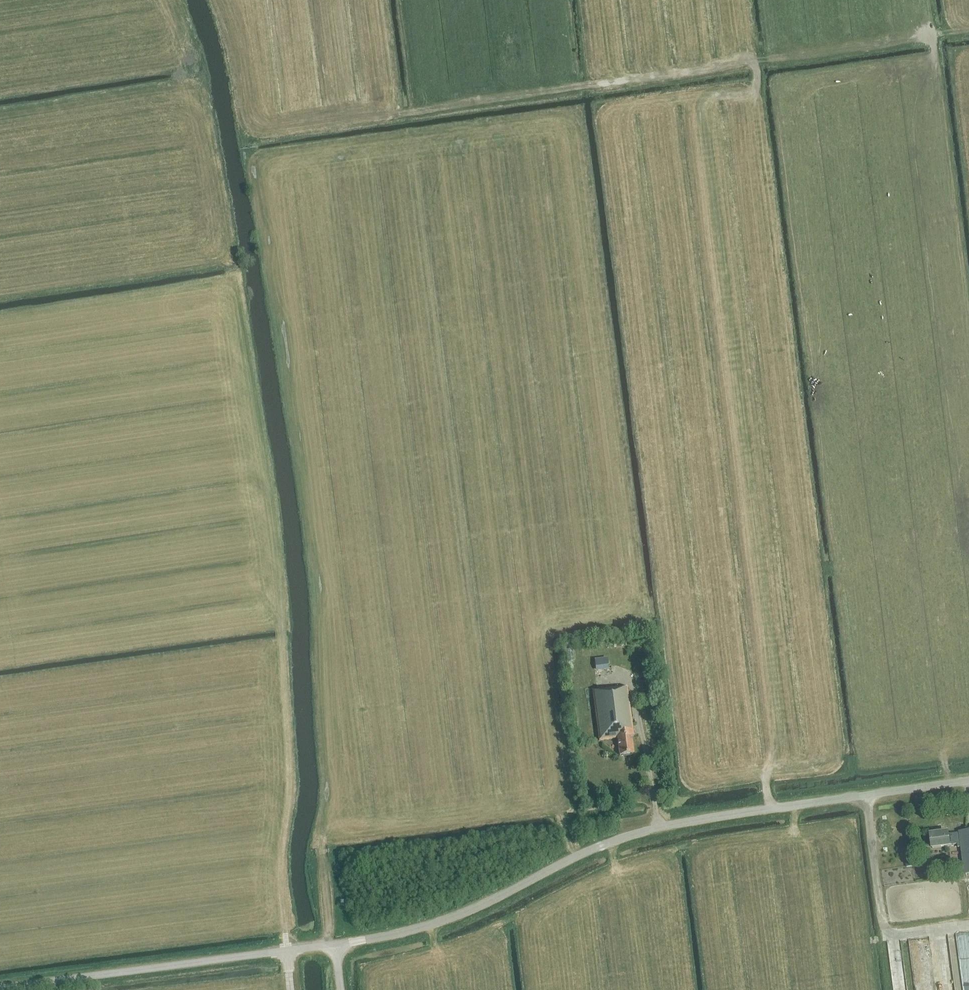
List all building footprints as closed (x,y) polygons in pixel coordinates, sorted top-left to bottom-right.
[(617,689),(593,692),(600,741),(617,739),(620,757),(636,755),(633,738),(635,737),(628,690),(618,691),(617,689)] [(930,836),(932,849),(949,846),(949,845),(961,843),(965,874),(968,874),(968,832),(959,833),(960,835),(948,836),(948,834),(930,836)] [(912,858),(905,859),(906,867),(913,867),(912,858)]
